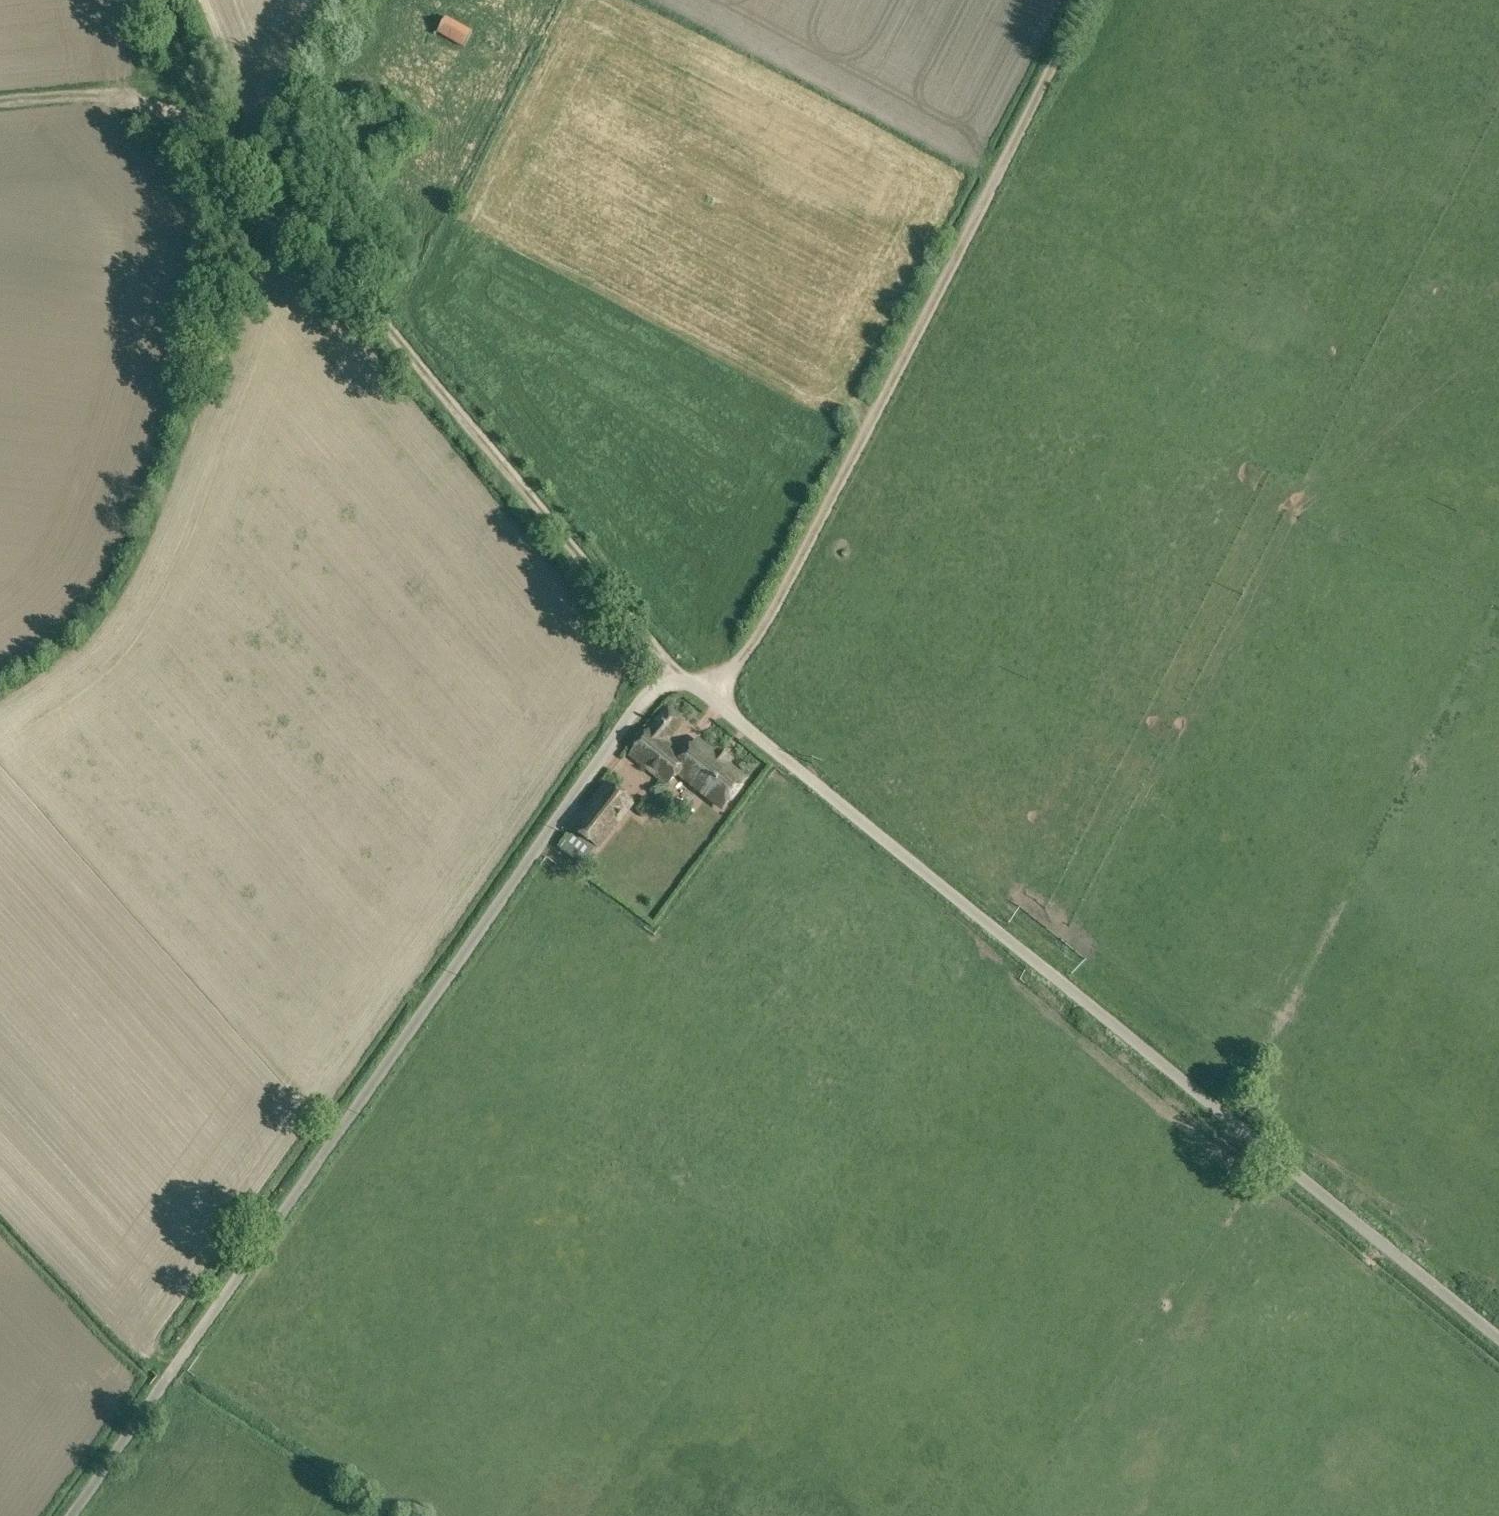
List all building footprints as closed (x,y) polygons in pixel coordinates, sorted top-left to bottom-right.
[(449,19),(438,43),(467,60),(480,38),(449,19)] [(676,771),(684,761),(662,744),(680,722),(667,712),(631,756),(666,784),(676,771)] [(684,761),(676,771),(722,809),(743,782),(697,745),(684,761)] [(591,812),(576,831),(598,848),(631,806),(607,787),(588,810),(591,812)]
